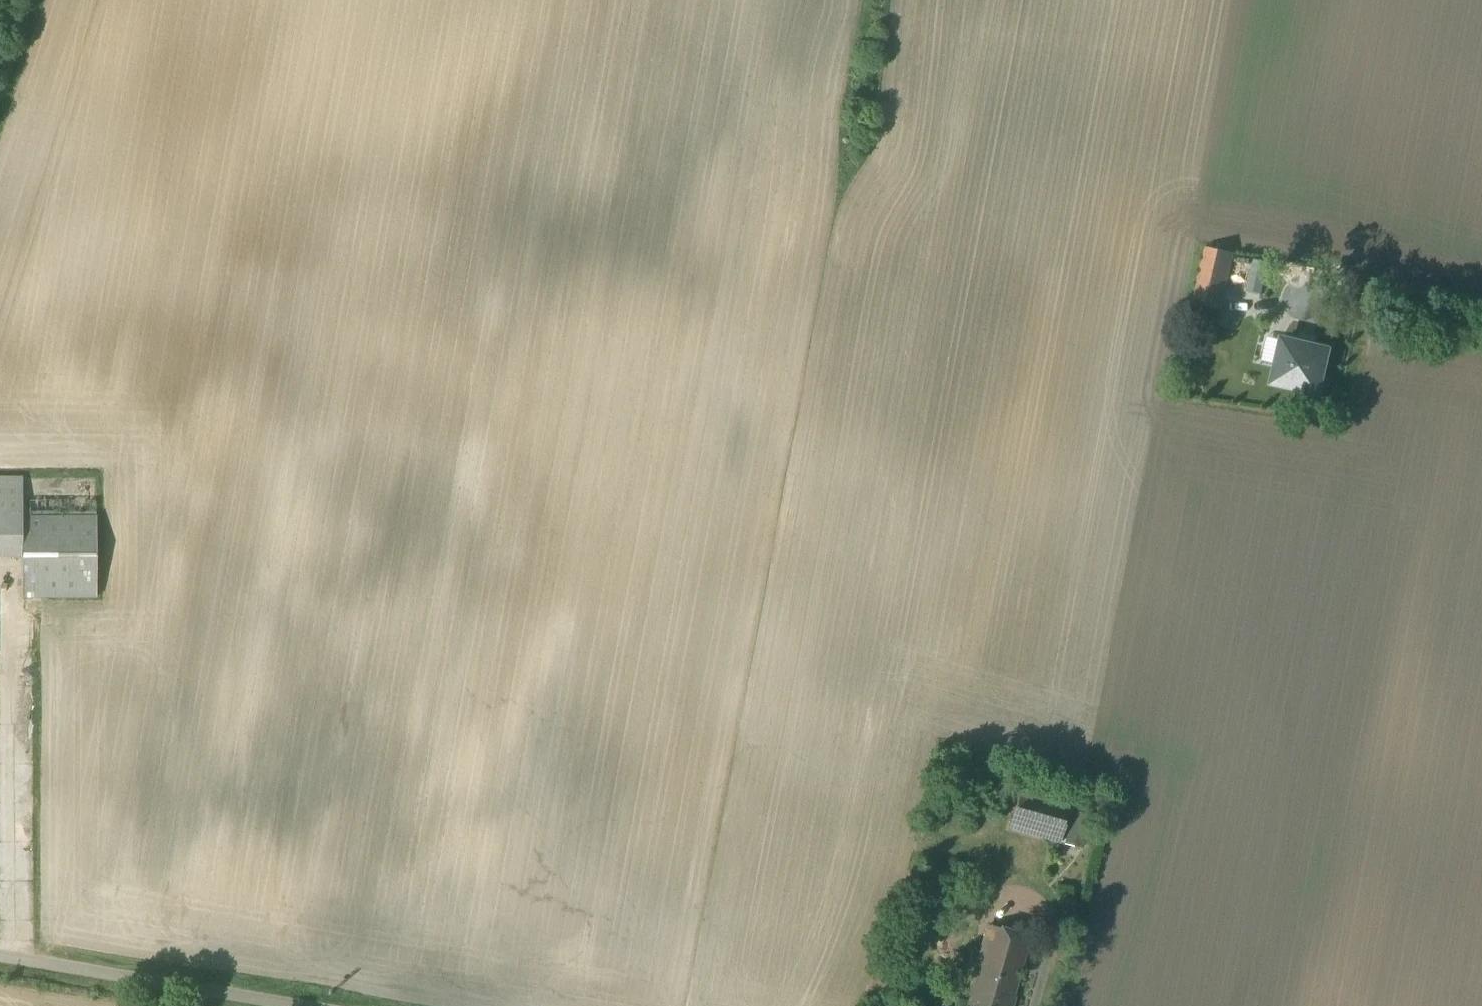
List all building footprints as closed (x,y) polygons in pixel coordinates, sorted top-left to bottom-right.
[(1230,264),(1207,258),(1197,304),(1220,309),(1230,264)] [(1329,350),(1284,340),(1274,383),(1320,393),(1329,350)] [(0,477),(0,555),(23,555),(23,596),(98,596),(98,516),(31,516),(31,508),(23,508),(23,477),(0,477)] [(1074,796),(1024,782),(1012,827),(1061,841),(1074,796)] [(1030,935),(990,924),(981,957),(1021,968),(1030,935)] [(981,957),(980,961),(983,962),(971,1005),(975,1005),(1012,1005),(1015,995),(1013,995),(1021,968),(981,957)]
